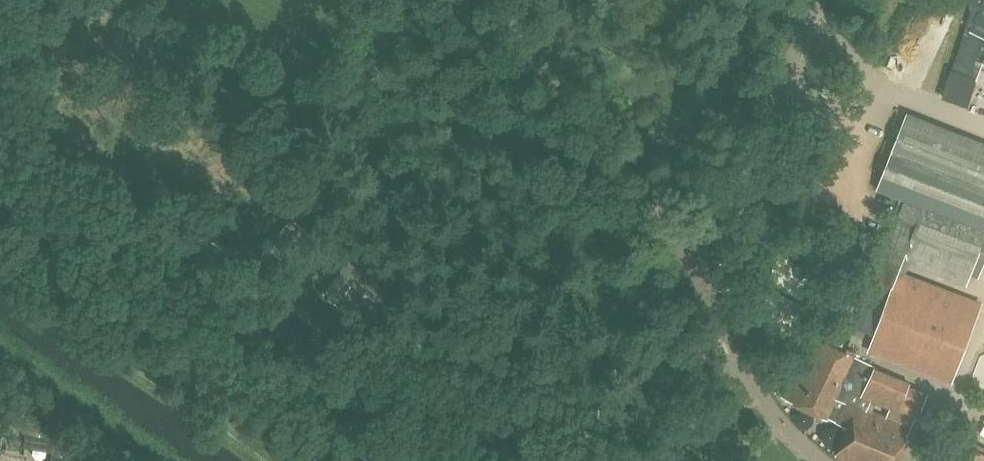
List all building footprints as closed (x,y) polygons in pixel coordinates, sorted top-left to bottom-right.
[(955,67),(977,77),(983,62),(983,0),(978,0),(977,2),(975,5),(955,67)] [(857,327),(875,334),(879,336),(875,345),(887,350),(891,340),(900,344),(894,360),(915,368),(919,367),(948,378),(952,377),(963,348),(963,347),(962,344),(966,333),(970,330),(980,303),(898,271),(903,259),(908,260),(910,255),(969,278),(983,240),(983,143),(907,113),(877,189),(906,199),(897,221),(890,218),(878,250),(867,277),(875,280),(857,327)] [(829,239),(801,227),(790,253),(818,265),(829,239)] [(389,282),(369,268),(366,273),(348,261),(327,291),(340,299),(352,282),(367,292),(377,299),(389,282)] [(784,396),(828,417),(829,414),(836,418),(835,420),(851,427),(839,454),(857,460),(895,460),(896,459),(911,427),(917,415),(918,415),(929,392),(911,385),(912,383),(895,375),(897,371),(875,362),(874,365),(829,343),(828,345),(812,337),(784,396)] [(96,460),(82,457),(85,446),(71,444),(72,435),(52,431),(50,446),(55,448),(53,460),(96,460)] [(1,433),(0,439),(0,451),(22,455),(26,438),(1,433)] [(972,442),(963,460),(983,460),(983,449),(972,442)]
